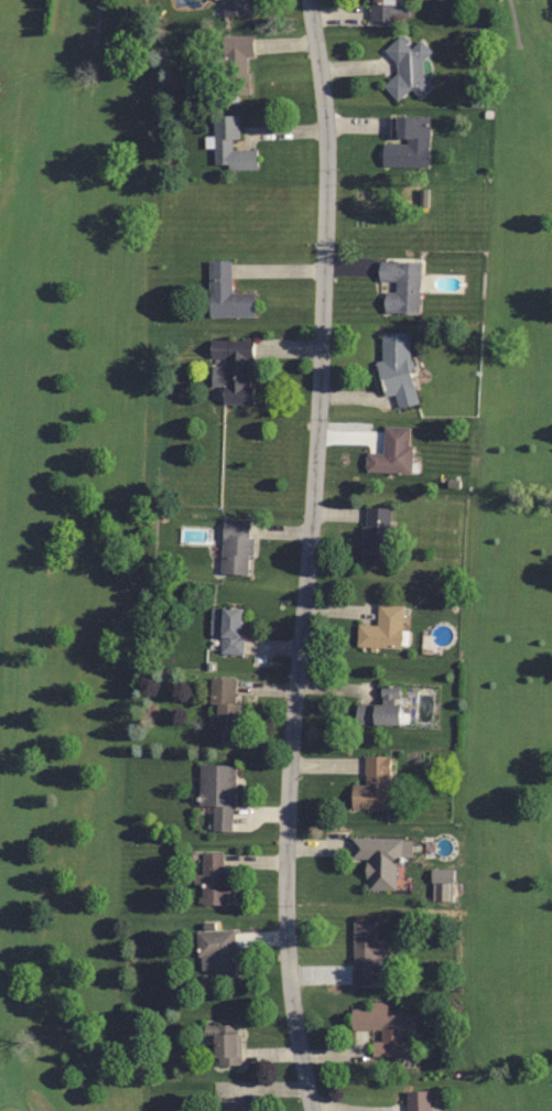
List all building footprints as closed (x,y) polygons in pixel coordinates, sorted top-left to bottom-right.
[(252,14),(251,0),(219,0),(220,16),(252,14)] [(395,0),(369,0),(370,20),(409,20),(409,2),(395,2),(395,0)] [(222,36),(224,94),(249,94),(248,56),(252,56),(251,35),(222,36)] [(397,101),(411,89),(419,99),(434,87),(416,65),(431,52),(421,39),(410,48),(400,36),(383,50),(401,71),(383,85),(397,101)] [(238,115),(212,116),(213,165),(225,165),(225,170),(257,169),(257,149),(232,150),(232,139),(238,139),(238,115)] [(428,117),(389,117),(388,167),(427,167),(428,117)] [(208,318),(254,317),(254,293),(230,293),(230,261),(208,261),(208,318)] [(419,262),(378,261),(378,280),(394,281),(394,292),(384,292),(383,312),(418,313),(419,262)] [(410,332),(379,333),(380,395),(396,395),(396,405),(412,405),(410,332)] [(251,350),(210,350),(209,388),(219,388),(219,403),(250,404),(251,350)] [(410,427),(383,426),(383,453),(365,453),(365,472),(410,472),(410,427)] [(361,565),(390,565),(390,508),(361,508),(361,565)] [(251,519),(222,518),(220,574),(249,575),(251,519)] [(401,605),(377,605),(376,625),(356,624),(356,647),(400,648),(401,605)] [(242,654),(244,608),(211,607),(210,636),(219,636),(219,653),(242,654)] [(238,678),(211,678),(210,744),(238,745),(238,678)] [(399,686),(380,686),(380,704),(355,704),(355,724),(399,725),(399,686)] [(351,809),(389,809),(389,756),(363,756),(363,785),(351,785),(351,809)] [(198,806),(212,806),(211,832),(234,832),(234,765),(199,765),(198,806)] [(395,867),(402,867),(402,838),(350,838),(350,859),(365,859),(365,890),(395,890),(395,867)] [(225,886),(225,854),(201,854),(201,905),(233,905),(233,886),(225,886)] [(351,985),(373,986),(373,955),(385,955),(385,940),(376,940),(377,920),(352,920),(351,985)] [(210,979),(235,979),(234,930),(197,931),(198,971),(210,970),(210,979)] [(413,1055),(413,1041),(401,1040),(401,1014),(386,1014),(386,1001),(371,1001),(371,1009),(350,1009),(350,1030),(380,1030),(380,1041),(372,1041),(372,1055),(413,1055)] [(212,1065),(240,1065),(240,1024),(212,1024),(212,1065)] [(429,1091),(406,1091),(406,1110),(429,1110),(429,1091)] [(245,1101),(221,1101),(221,1110),(245,1110),(245,1101)]
